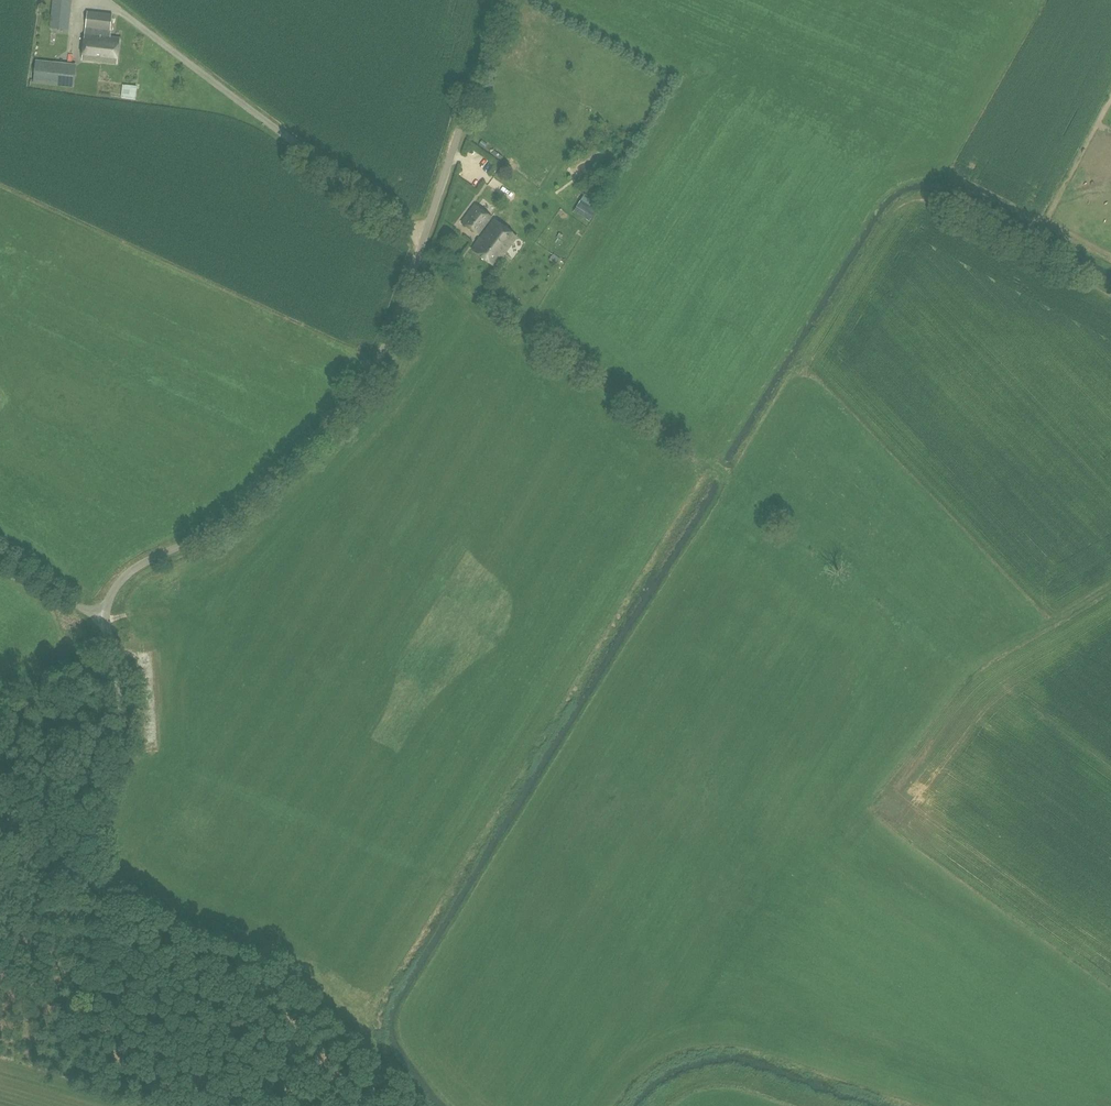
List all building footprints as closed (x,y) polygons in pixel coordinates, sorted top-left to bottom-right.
[(69,32),(72,0),(54,0),(50,30),(69,32)] [(88,11),(85,33),(83,60),(118,63),(120,37),(111,36),(113,14),(88,11)] [(55,83),(57,63),(35,61),(34,81),(55,83)] [(135,99),(137,86),(123,84),(121,98),(135,99)] [(595,199),(585,193),(579,204),(589,210),(595,199)] [(491,217),(475,205),(462,222),(477,234),(491,217)] [(518,237),(495,220),(473,250),(496,267),(518,237)]
